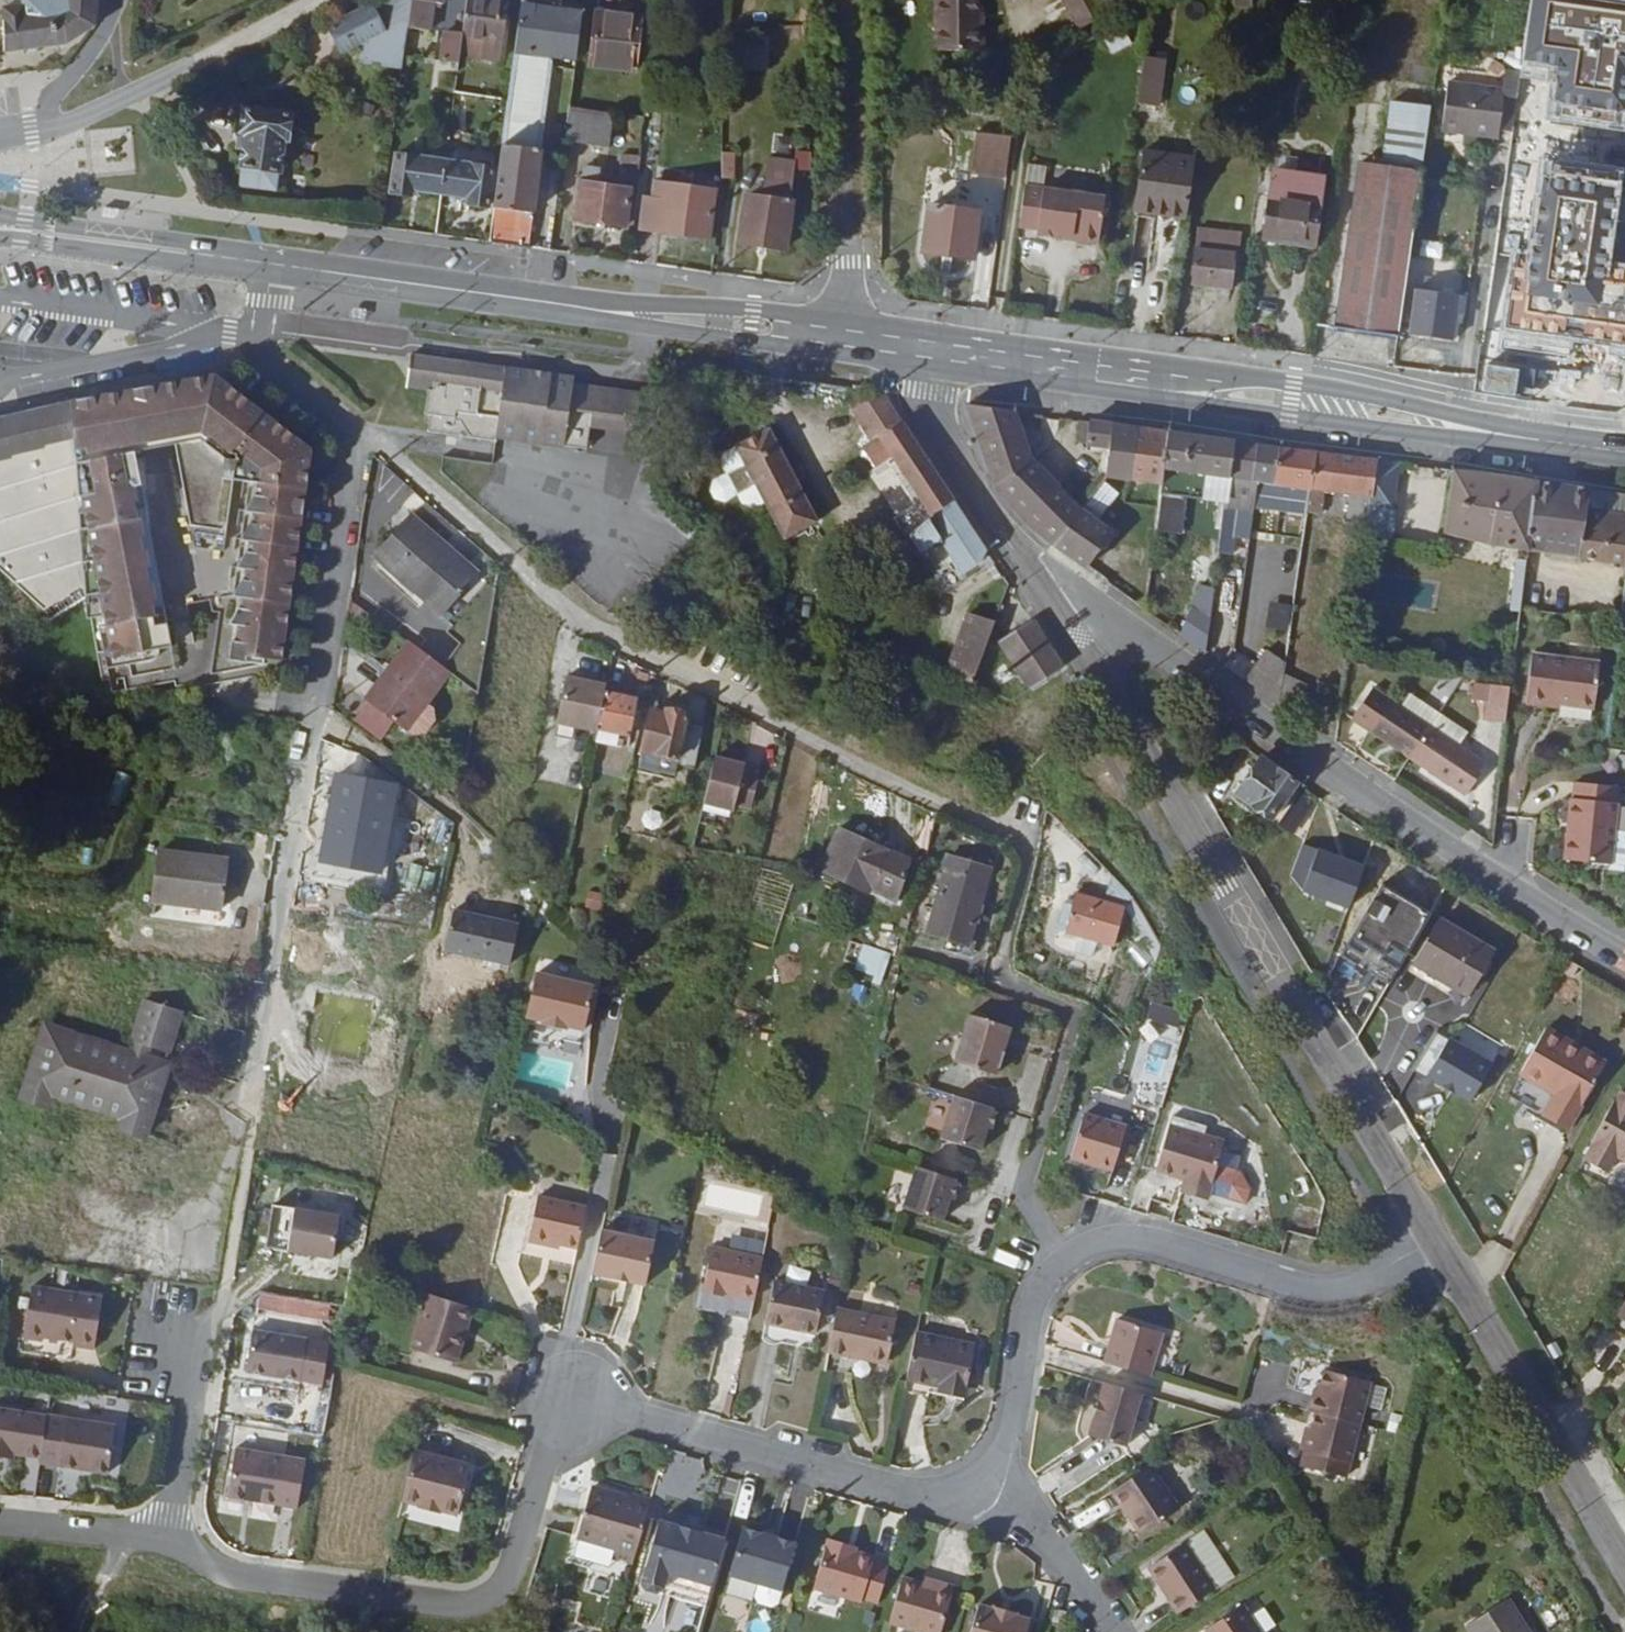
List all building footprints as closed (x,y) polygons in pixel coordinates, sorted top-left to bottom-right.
[(10,45),(69,37),(100,20),(100,0),(3,0),(10,45)] [(376,0),(375,0),(334,19),(345,42),(367,32),(387,22),(376,0)] [(406,59),(412,23),(415,0),(376,0),(387,22),(367,32),(365,54),(406,59)] [(412,23),(433,25),(436,0),(415,0),(412,23)] [(472,0),(436,0),(433,25),(451,26),(452,20),(468,22),(472,0)] [(468,22),(465,49),(519,56),(521,42),(526,0),(472,0),(468,22)] [(521,42),(549,45),(553,48),(582,52),(588,5),(549,0),(526,0),(521,42)] [(937,36),(985,36),(985,0),(938,0),(937,36)] [(1077,32),(1098,22),(1088,0),(1063,0),(1077,32)] [(648,14),(606,6),(597,56),(640,64),(648,14)] [(1231,16),(1227,43),(1245,45),(1249,19),(1231,16)] [(464,51),(465,49),(468,22),(452,20),(451,26),(448,48),(464,51)] [(766,73),(770,40),(744,37),(740,69),(766,73)] [(557,57),(558,54),(553,48),(549,45),(521,42),(519,56),(513,93),(494,232),(533,237),(557,57)] [(1168,46),(1148,44),(1142,91),(1162,93),(1168,46)] [(1605,69),(1529,58),(1489,334),(1565,344),(1605,69)] [(1466,117),(1516,124),(1522,87),(1507,85),(1508,73),(1452,66),(1446,107),(1466,110),(1466,117)] [(1392,117),(1432,122),(1435,98),(1395,93),(1392,117)] [(614,135),(617,105),(575,97),(571,130),(614,135)] [(282,181),(288,132),(292,132),(296,108),(249,102),(245,127),(252,128),(245,176),(282,181)] [(1573,346),(1624,354),(1624,105),(1609,102),(1573,346)] [(1446,107),(1445,115),(1466,117),(1466,110),(1446,107)] [(1404,327),(1426,162),(1432,123),(1391,118),(1387,157),(1361,154),(1339,319),(1404,327)] [(977,165),(1010,171),(1016,129),(983,125),(977,165)] [(1187,205),(1196,148),(1146,140),(1140,195),(1166,199),(1166,202),(1187,205)] [(767,187),(752,185),(746,232),(791,238),(797,192),(795,192),(801,150),(772,146),(767,187)] [(419,181),(445,185),(450,154),(403,148),(397,185),(417,188),(419,181)] [(644,171),(659,173),(663,173),(665,154),(646,153),(644,171)] [(721,153),(721,180),(735,180),(735,153),(721,153)] [(496,160),(450,154),(445,185),(473,188),(472,195),(492,198),(496,160)] [(1329,169),(1279,161),(1269,228),(1320,236),(1329,169)] [(634,176),(586,170),(581,210),(629,216),(634,176)] [(657,186),(650,186),(645,219),(712,227),(717,180),(663,173),(659,173),(657,186)] [(1112,188),(1031,176),(1025,216),(1044,219),(1044,225),(1105,234),(1112,188)] [(986,201),(937,194),(931,240),(980,248),(986,201)] [(1201,237),(1196,271),(1233,277),(1238,243),(1201,237)] [(1465,287),(1421,281),(1415,326),(1458,333),(1465,287)] [(502,373),(502,369),(408,357),(407,361),(420,363),(502,373)] [(420,363),(407,361),(404,390),(426,393),(428,381),(418,380),(420,363)] [(591,415),(637,421),(640,394),(569,385),(570,377),(502,369),(502,373),(420,363),(418,380),(428,381),(426,393),(424,412),(429,413),(427,432),(498,441),(498,438),(587,450),(591,415)] [(300,573),(318,448),(219,370),(169,380),(198,529),(233,534),(237,506),(252,508),(244,565),(300,573)] [(240,593),(296,601),(300,573),(244,565),(252,508),(237,506),(233,534),(198,529),(169,380),(134,387),(146,446),(139,448),(100,455),(103,469),(109,467),(108,461),(134,455),(135,458),(142,457),(149,455),(153,487),(145,489),(146,496),(149,499),(152,520),(154,576),(158,598),(94,611),(104,655),(110,654),(108,648),(117,646),(112,621),(157,612),(164,645),(161,651),(154,656),(135,659),(129,661),(122,668),(121,663),(113,664),(118,688),(217,668),(217,672),(228,670),(240,593)] [(149,455),(142,457),(135,458),(134,455),(108,461),(109,467),(103,469),(100,455),(139,448),(146,446),(134,387),(77,398),(87,551),(89,578),(88,579),(90,608),(90,612),(94,611),(158,598),(154,576),(152,520),(149,499),(146,496),(145,489),(153,487),(149,455)] [(883,389),(851,407),(867,436),(899,419),(883,389)] [(46,608),(53,601),(39,555),(87,551),(77,398),(0,412),(0,562),(46,608)] [(1036,521),(1062,539),(1087,504),(1066,490),(1035,455),(1020,403),(976,398),(977,406),(1001,478),(1036,521)] [(1114,446),(1112,468),(1135,471),(1141,419),(1096,413),(1094,435),(1107,437),(1107,445),(1114,446)] [(925,496),(900,518),(912,534),(914,532),(939,510),(961,499),(913,418),(889,432),(877,453),(885,463),(900,455),(925,496)] [(1166,475),(1172,423),(1141,419),(1135,471),(1166,475)] [(1204,428),(1172,423),(1166,475),(1165,482),(1232,491),(1239,432),(1204,428)] [(823,521),(770,430),(739,447),(770,500),(792,538),(823,521)] [(1239,432),(1232,491),(1226,546),(1238,547),(1244,502),(1258,502),(1261,471),(1256,471),(1261,435),(1239,432)] [(1298,476),(1316,478),(1320,442),(1261,435),(1256,471),(1261,471),(1264,472),(1298,476)] [(1320,442),(1316,478),(1313,501),(1313,504),(1326,506),(1329,482),(1362,486),(1359,510),(1374,512),(1380,450),(1320,442)] [(770,500),(739,447),(726,455),(724,463),(729,474),(718,481),(715,492),(719,499),(731,502),(741,496),(748,506),(757,508),(770,500)] [(1402,453),(1380,450),(1374,512),(1392,514),(1394,498),(1397,498),(1402,453)] [(1531,542),(1538,472),(1456,461),(1449,524),(1493,537),(1531,542)] [(1538,472),(1531,542),(1624,555),(1624,507),(1585,501),(1588,479),(1538,472)] [(1296,500),(1313,501),(1316,478),(1298,476),(1296,500)] [(1624,507),(1624,485),(1588,479),(1585,501),(1624,507)] [(1092,504),(1108,511),(1117,488),(1101,481),(1092,504)] [(914,532),(925,548),(929,546),(937,541),(940,546),(947,541),(960,561),(966,571),(989,559),(992,549),(961,499),(939,510),(914,532)] [(1087,504),(1062,539),(1094,561),(1118,528),(1087,504)] [(489,570),(420,513),(386,553),(454,610),(489,570)] [(942,570),(960,561),(947,541),(940,546),(937,541),(929,546),(942,570)] [(88,579),(89,578),(87,551),(39,555),(53,601),(88,579)] [(1515,600),(1526,601),(1526,596),(1530,557),(1520,555),(1515,600)] [(1191,629),(1214,645),(1221,590),(1210,589),(1191,629)] [(228,670),(287,660),(296,601),(240,593),(228,670)] [(108,648),(110,654),(112,664),(113,664),(121,663),(122,668),(129,661),(135,659),(154,656),(161,651),(164,645),(157,612),(112,621),(117,646),(108,648)] [(975,617),(952,675),(976,683),(999,626),(975,617)] [(1034,619),(1027,624),(1053,671),(1064,663),(1034,619)] [(1032,687),(1053,671),(1027,624),(1001,642),(1032,687)] [(410,726),(456,671),(415,639),(372,695),(410,726)] [(1553,691),(1566,692),(1566,697),(1599,701),(1605,655),(1539,648),(1533,693),(1552,696),(1553,691)] [(1292,700),(1296,670),(1297,660),(1279,649),(1259,677),(1292,700)] [(1308,711),(1319,679),(1296,670),(1292,700),(1308,711)] [(567,720),(605,728),(613,690),(615,682),(575,675),(567,720)] [(1494,693),(1495,677),(1479,675),(1479,691),(1494,693)] [(1492,711),(1514,713),(1518,679),(1495,677),(1494,693),(1492,711)] [(1383,687),(1364,715),(1381,728),(1401,700),(1383,687)] [(642,698),(613,690),(605,728),(634,734),(642,698)] [(1419,692),(1410,706),(1438,725),(1447,710),(1419,692)] [(1420,754),(1438,725),(1410,706),(1401,700),(1381,728),(1420,754)] [(1343,707),(1341,734),(1350,741),(1353,708),(1343,707)] [(680,774),(683,762),(693,724),(695,714),(674,710),(673,713),(660,711),(647,767),(680,774)] [(1447,710),(1438,725),(1467,744),(1477,728),(1447,710)] [(693,724),(683,762),(700,766),(708,727),(693,724)] [(1438,725),(1420,754),(1474,791),(1486,775),(1482,771),(1490,760),(1467,744),(1438,725)] [(751,761),(721,754),(710,800),(741,807),(742,800),(758,804),(766,771),(750,768),(751,761)] [(1276,817),(1302,779),(1265,754),(1242,792),(1276,817)] [(1570,850),(1601,855),(1608,775),(1583,772),(1581,790),(1578,790),(1570,850)] [(1608,775),(1601,855),(1615,857),(1619,825),(1624,783),(1624,777),(1608,775)] [(327,880),(372,890),(392,789),(350,780),(327,880)] [(90,800),(122,807),(126,791),(94,785),(90,800)] [(401,791),(392,789),(372,890),(379,892),(401,791)] [(92,819),(85,841),(100,845),(106,823),(92,819)] [(915,856),(846,825),(827,866),(902,901),(915,856)] [(1619,825),(1615,857),(1614,863),(1624,865),(1624,825),(1619,825)] [(1370,867),(1309,842),(1298,872),(1308,891),(1355,909),(1370,867)] [(159,896),(203,903),(212,855),(167,848),(159,896)] [(994,864),(953,854),(936,929),(976,938),(994,864)] [(234,858),(212,855),(203,903),(227,907),(234,858)] [(1437,911),(1389,884),(1353,947),(1400,975),(1437,911)] [(1074,932),(1123,947),(1134,908),(1085,893),(1074,932)] [(505,920),(454,908),(444,952),(495,964),(505,920)] [(1501,953),(1448,919),(1421,962),(1475,995),(1501,953)] [(849,941),(842,963),(884,976),(891,955),(849,941)] [(599,989),(541,975),(531,1017),(548,1022),(547,1025),(570,1031),(570,1028),(588,1032),(599,989)] [(1146,996),(1140,1012),(1161,1020),(1167,1004),(1146,996)] [(51,1023),(37,1067),(76,1074),(72,1098),(127,1116),(124,1126),(148,1134),(171,1063),(150,1056),(153,1045),(172,1051),(185,1008),(148,997),(135,1039),(138,1040),(134,1051),(51,1023)] [(962,1063),(1003,1077),(1006,1069),(1008,1069),(1013,1053),(1011,1052),(1018,1029),(994,1022),(995,1018),(982,1014),(981,1016),(978,1015),(971,1038),(964,1041),(959,1055),(962,1063)] [(1503,1061),(1445,1027),(1424,1065),(1438,1073),(1439,1071),(1482,1098),(1503,1061)] [(1612,1062),(1553,1028),(1529,1072),(1564,1093),(1547,1122),(1571,1136),(1612,1062)] [(581,1057),(583,1036),(528,1029),(525,1050),(581,1057)] [(55,1092),(72,1098),(76,1074),(37,1067),(27,1095),(51,1102),(55,1092)] [(994,1129),(999,1114),(1000,1111),(962,1098),(949,1141),(987,1153),(994,1129)] [(1622,1099),(1599,1141),(1602,1143),(1594,1158),(1617,1171),(1624,1157),(1624,1101),(1622,1099)] [(1004,1115),(999,1114),(994,1129),(1000,1130),(1004,1115)] [(1080,1160),(1121,1172),(1133,1129),(1092,1117),(1080,1160)] [(1210,1142),(1212,1136),(1179,1126),(1177,1133),(1210,1142)] [(1165,1174),(1193,1182),(1192,1188),(1218,1196),(1233,1143),(1212,1136),(1210,1142),(1177,1133),(1165,1174)] [(957,1200),(962,1185),(963,1182),(920,1167),(907,1209),(949,1223),(957,1200)] [(967,1186),(962,1185),(957,1200),(962,1201),(967,1186)] [(1216,1201),(1218,1196),(1192,1188),(1190,1193),(1216,1201)] [(525,1254),(578,1266),(591,1209),(543,1198),(533,1241),(528,1240),(525,1254)] [(297,1205),(288,1248),(333,1257),(342,1214),(297,1205)] [(597,1273),(626,1279),(639,1235),(607,1228),(597,1273)] [(662,1241),(639,1235),(626,1279),(652,1285),(662,1241)] [(708,1309),(759,1320),(772,1258),(721,1248),(708,1309)] [(804,1330),(823,1333),(832,1292),(782,1281),(773,1323),(792,1327),(793,1324),(805,1326),(804,1330)] [(106,1296),(34,1286),(27,1336),(47,1339),(48,1329),(77,1333),(75,1344),(99,1347),(106,1296)] [(457,1361),(475,1306),(431,1291),(412,1345),(457,1361)] [(903,1323),(845,1310),(836,1353),(862,1359),(863,1356),(874,1357),(873,1361),(895,1365),(903,1323)] [(1125,1317),(1111,1361),(1157,1375),(1171,1331),(1125,1317)] [(951,1382),(951,1385),(976,1390),(985,1344),(926,1332),(917,1379),(941,1383),(941,1380),(951,1382)] [(315,1340),(260,1334),(255,1374),(310,1380),(315,1340)] [(1326,1401),(1320,1399),(1315,1415),(1321,1416),(1365,1431),(1379,1388),(1334,1373),(1328,1393),(1326,1401)] [(1139,1432),(1150,1393),(1113,1381),(1097,1434),(1137,1446),(1139,1432)] [(975,1396),(976,1390),(951,1385),(950,1391),(975,1396)] [(1326,1401),(1328,1393),(1322,1391),(1320,1399),(1326,1401)] [(46,1458),(52,1416),(0,1408),(0,1457),(10,1458),(11,1452),(19,1454),(46,1458)] [(1316,1432),(1315,1438),(1309,1436),(1304,1453),(1310,1454),(1305,1469),(1347,1483),(1365,1431),(1321,1416),(1316,1432)] [(120,1426),(72,1418),(64,1465),(112,1473),(120,1426)] [(278,1510),(286,1462),(237,1454),(229,1501),(278,1510)] [(654,1494),(689,1506),(702,1466),(667,1455),(654,1494)] [(424,1511),(445,1517),(444,1519),(461,1524),(476,1474),(420,1458),(406,1508),(424,1514),(424,1511)] [(1188,1507),(1160,1464),(1120,1489),(1149,1533),(1188,1507)] [(733,1512),(739,1483),(718,1478),(712,1507),(733,1512)] [(617,1557),(637,1562),(654,1499),(635,1494),(634,1498),(595,1489),(582,1537),(620,1548),(617,1557)] [(445,1517),(424,1511),(424,1514),(423,1517),(443,1522),(444,1519),(445,1517)] [(670,1571),(717,1586),(730,1544),(731,1540),(707,1533),(705,1524),(691,1520),(685,1526),(665,1518),(644,1579),(648,1588),(657,1590),(665,1586),(666,1583),(670,1571)] [(799,1543),(746,1529),(732,1577),(761,1584),(757,1597),(761,1605),(775,1608),(782,1604),(799,1543)] [(1192,1543),(1222,1589),(1240,1577),(1210,1531),(1192,1543)] [(865,1601),(881,1606),(892,1566),(876,1561),(877,1559),(858,1552),(850,1550),(851,1545),(831,1539),(816,1588),(864,1604),(865,1601)] [(1222,1589),(1192,1543),(1148,1571),(1168,1601),(1175,1597),(1186,1613),(1222,1589)] [(666,1583),(714,1598),(717,1586),(670,1571),(666,1583)] [(925,1585),(905,1579),(892,1625),(917,1631),(945,1631),(957,1587),(939,1582),(937,1588),(925,1585)] [(937,1588),(939,1582),(927,1579),(925,1585),(937,1588)] [(1518,1600),(1477,1625),(1481,1631),(1538,1631),(1518,1600)] [(1250,1606),(1214,1629),(1216,1631),(1267,1631),(1250,1606)] [(1035,1624),(1020,1620),(1021,1615),(998,1608),(996,1613),(980,1609),(974,1631),(1033,1631),(1035,1624)] [(1057,1622),(1071,1626),(1073,1616),(1059,1612),(1057,1622)]
